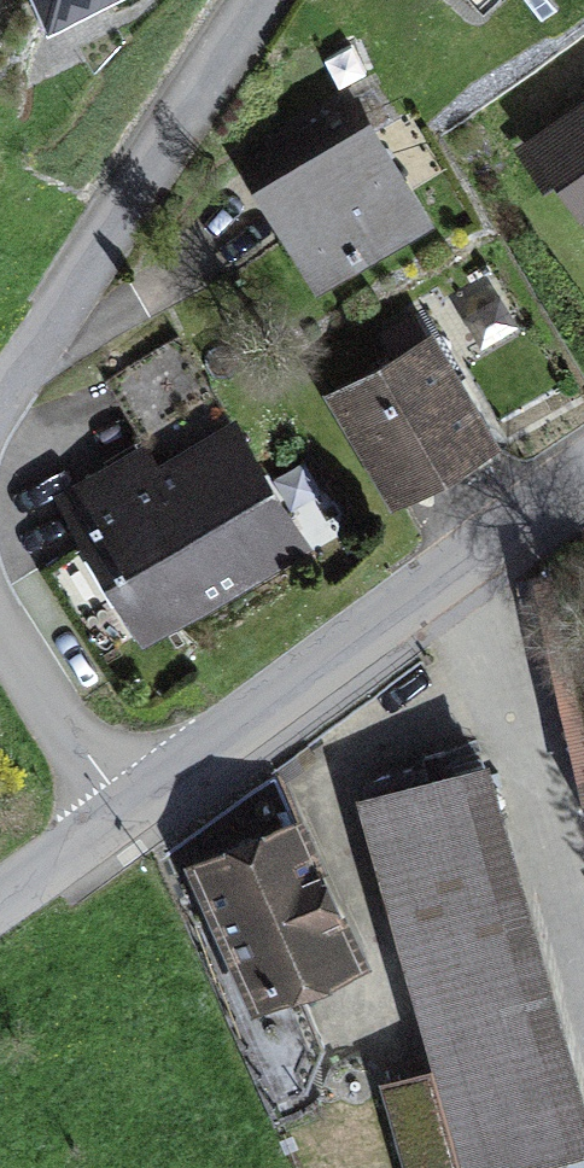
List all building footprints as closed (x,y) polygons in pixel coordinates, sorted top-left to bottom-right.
[(12,56),(121,0),(0,0),(0,27),(12,56)] [(536,132),(583,204),(583,101),(536,132)] [(430,220),(371,113),(252,178),(311,285),(430,220)] [(432,329),(330,387),(392,496),(494,438),(432,329)] [(65,503),(153,644),(316,543),(228,402),(65,503)] [(363,791),(470,1167),(486,1167),(583,1140),(583,1106),(485,757),(363,791)] [(296,808),(187,853),(249,1004),(358,959),(296,808)]
